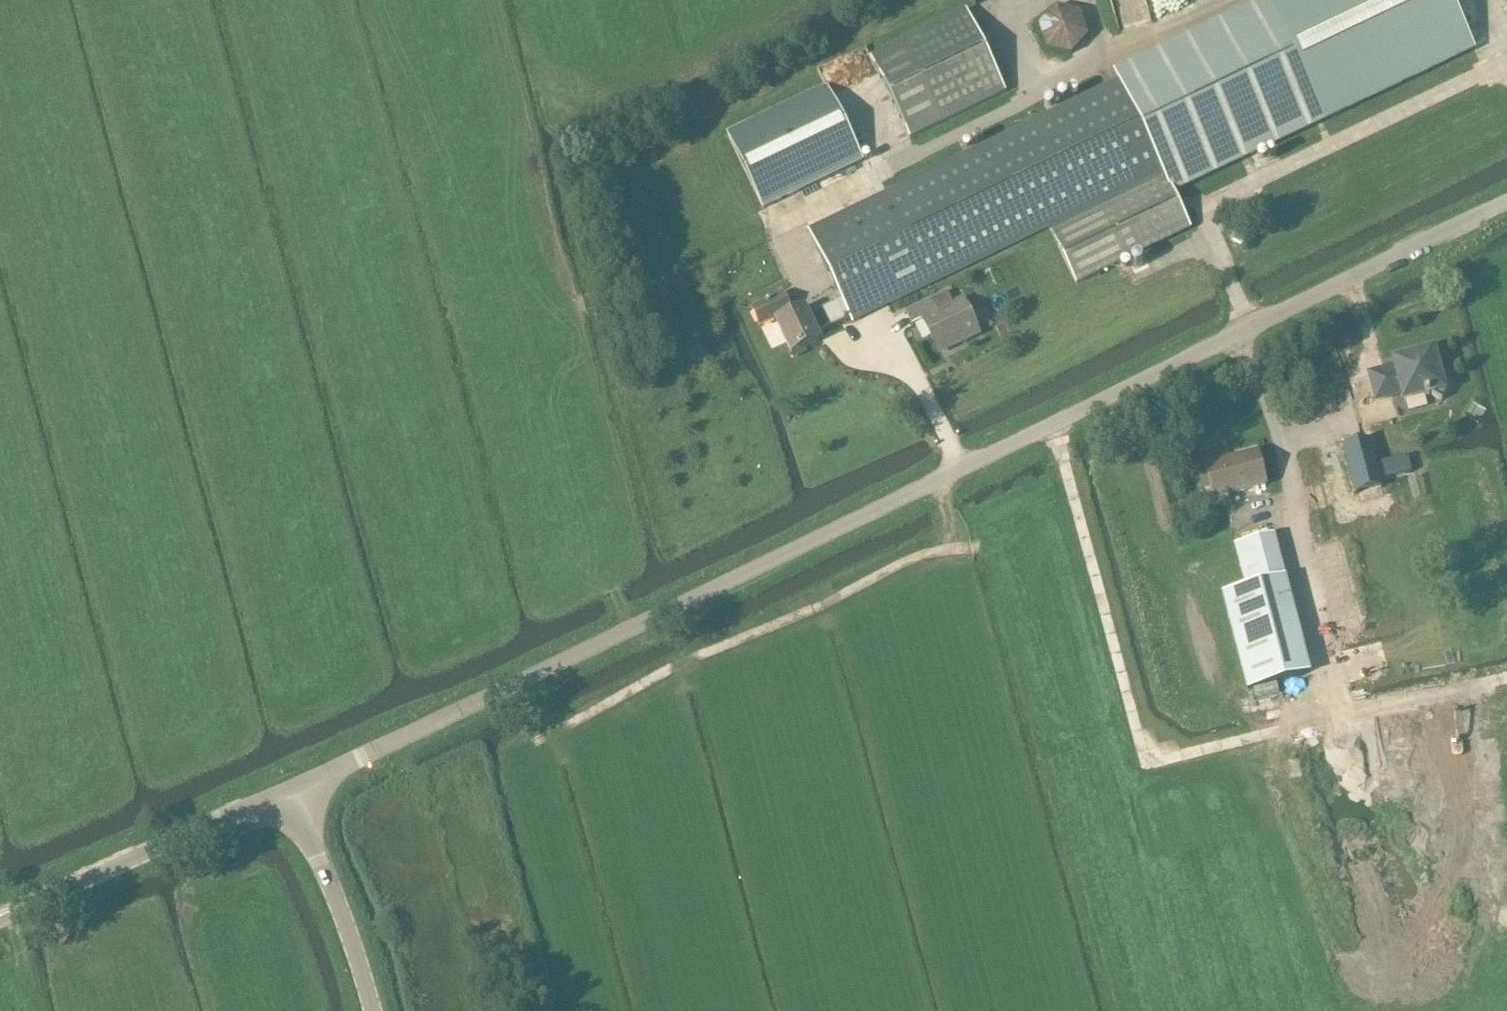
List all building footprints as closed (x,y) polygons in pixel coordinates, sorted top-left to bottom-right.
[(1116,73),(1119,79),(808,230),(841,300),(850,319),(853,324),(1051,229),(1078,286),(1145,254),(1144,252),(1191,229),(1172,190),(1323,118),(1267,1),(1116,73)] [(1007,92),(966,10),(870,58),(911,140),(1007,92)] [(827,87),(728,135),(764,209),(862,161),(827,87)] [(816,334),(850,319),(841,300),(808,315),(806,309),(793,316),(783,295),(752,309),(761,328),(776,320),(793,355),(820,342),(816,334)] [(962,343),(980,335),(963,301),(938,312),(932,300),(907,312),(913,325),(922,321),(937,352),(961,340),(962,343)] [(1370,374),(1377,400),(1396,395),(1395,391),(1402,389),(1405,401),(1425,395),(1426,397),(1430,396),(1429,394),(1430,394),(1442,401),(1452,384),(1440,377),(1433,352),(1395,362),(1396,368),(1370,374)] [(1412,473),(1408,457),(1377,464),(1372,442),(1345,449),(1356,491),(1382,485),(1381,481),(1412,473)] [(1206,465),(1215,499),(1266,486),(1258,451),(1206,465)] [(1236,546),(1247,588),(1282,578),(1282,576),(1285,575),(1274,535),(1236,546)]
